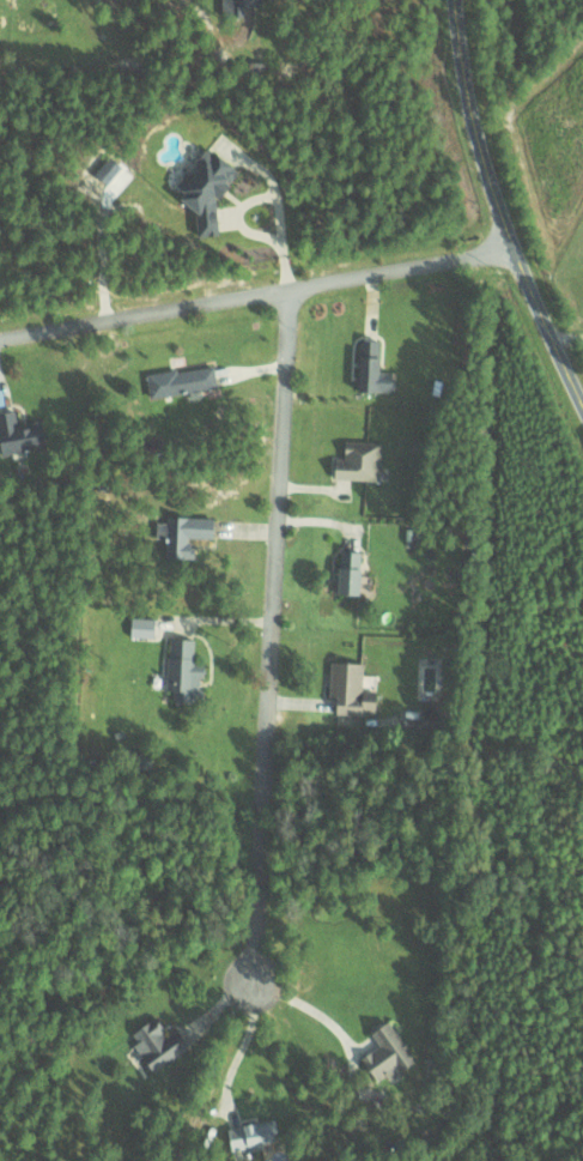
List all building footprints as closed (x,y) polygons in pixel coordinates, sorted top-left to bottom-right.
[(221,16),(242,16),(242,6),(260,6),(260,0),(221,0),(221,16)] [(215,234),(213,205),(236,169),(209,152),(195,153),(196,164),(191,172),(180,173),(176,180),(177,196),(175,199),(193,210),(195,236),(215,234)] [(394,392),(394,372),(377,371),(378,341),(356,340),(355,391),(394,392)] [(144,374),(148,398),(216,388),(212,364),(144,374)] [(17,459),(16,451),(43,448),(40,421),(16,424),(15,410),(0,412),(0,460),(17,459)] [(378,481),(380,442),(343,441),(342,462),(332,461),(331,479),(378,481)] [(211,538),(211,517),(164,516),(163,558),(189,559),(189,538),(211,538)] [(358,595),(359,551),(337,551),(335,595),(358,595)] [(153,618),(129,617),(128,638),(153,639),(153,618)] [(193,639),(166,639),(164,691),(171,691),(171,701),(200,702),(200,678),(203,678),(203,660),(193,660),(193,639)] [(361,663),(329,662),(327,697),(333,698),(333,713),(373,715),(373,701),(359,701),(361,663)] [(152,1071),(188,1047),(176,1029),(166,1035),(153,1017),(127,1035),(152,1071)] [(368,1034),(379,1047),(360,1063),(378,1086),(414,1057),(384,1020),(368,1034)] [(272,1147),(270,1123),(226,1127),(229,1152),(272,1147)]
